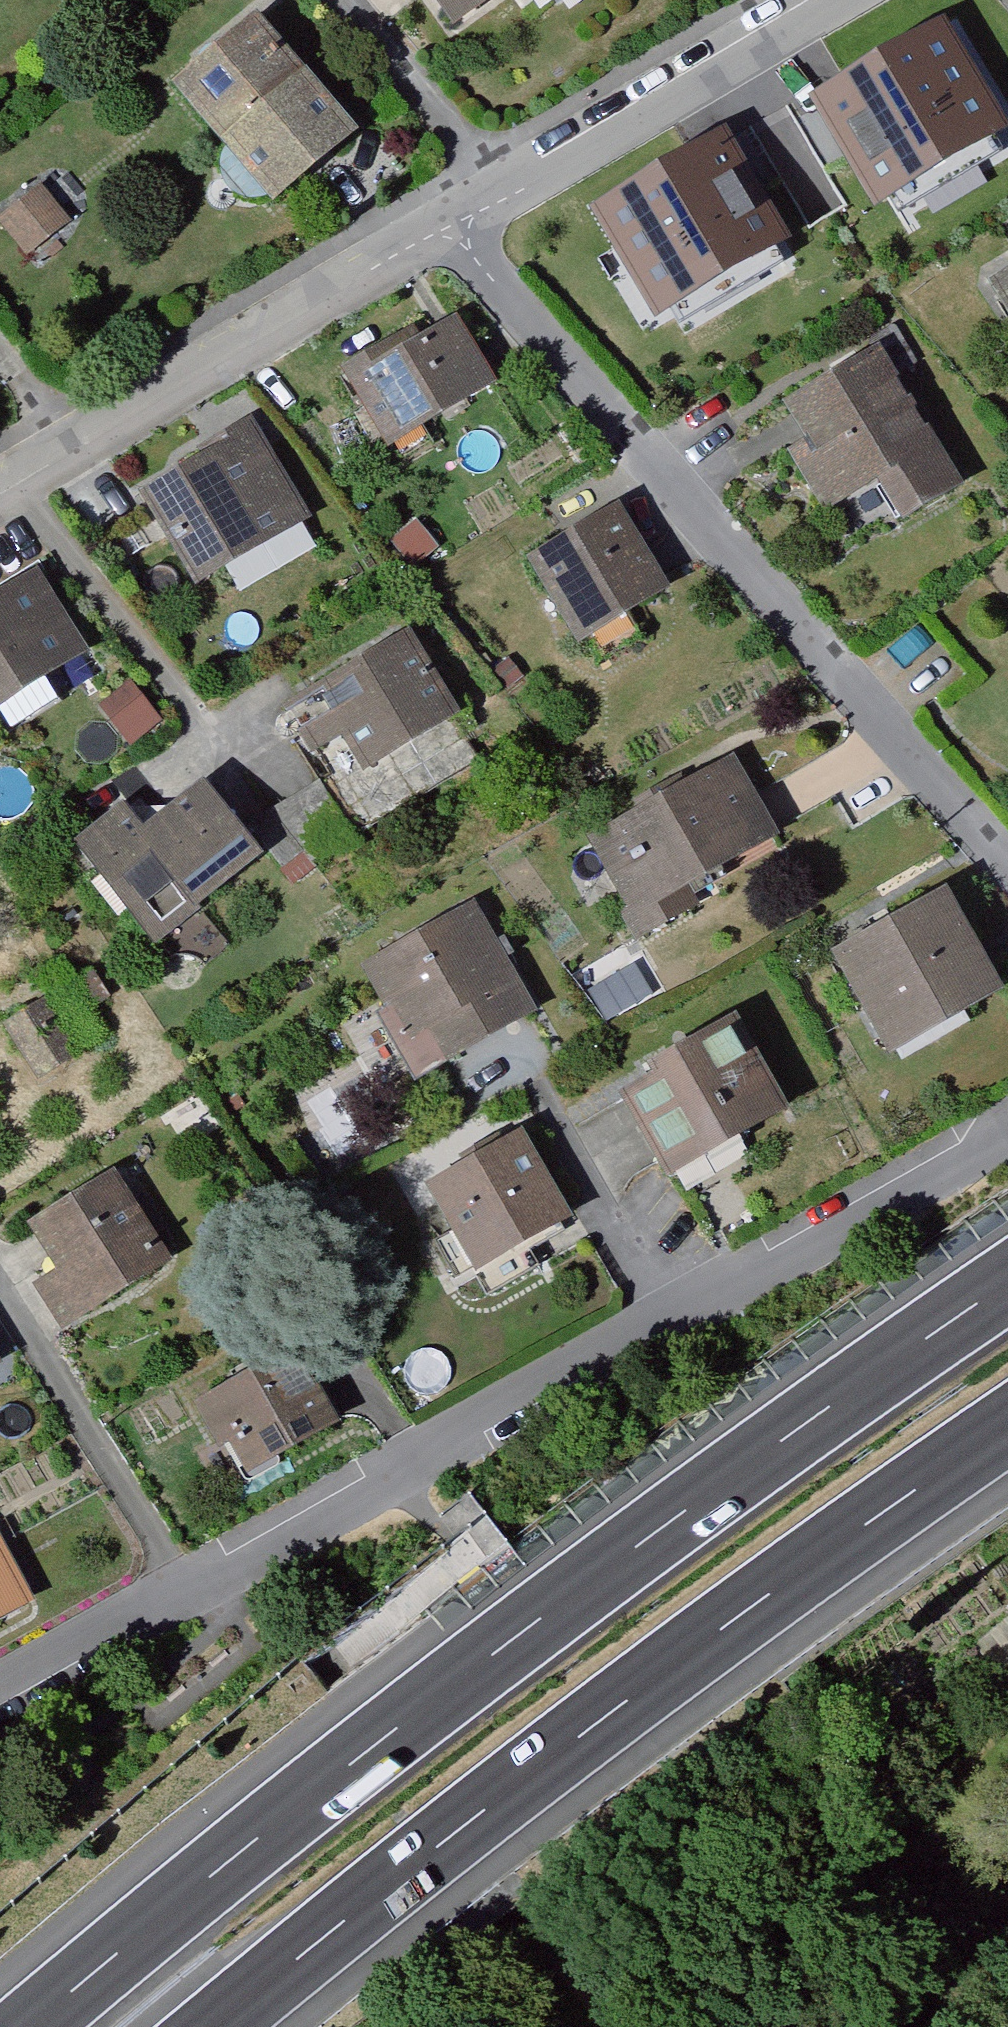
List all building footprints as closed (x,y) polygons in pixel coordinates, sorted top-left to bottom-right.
[(15,0),(0,0),(0,12),(15,0)] [(468,52),(533,0),(425,0),(468,52)] [(945,25),(817,98),(841,140),(878,203),(1006,129),(945,25)] [(269,42),(184,122),(289,232),(373,153),(269,42)] [(726,134),(595,212),(658,319),(790,242),(754,178),(726,134)] [(0,231),(0,237),(24,268),(66,236),(40,201),(0,231)] [(998,304),(1007,319),(1007,298),(998,304)] [(454,327),(349,387),(391,458),(495,397),(454,327)] [(895,363),(793,418),(813,456),(848,521),(891,498),(951,466),(895,363)] [(257,444),(147,512),(201,598),(311,530),(257,444)] [(813,456),(791,467),(827,534),(848,521),(813,456)] [(951,466),(891,498),(914,534),(972,503),(951,466)] [(617,531),(522,583),(572,673),(667,622),(617,531)] [(0,599),(0,732),(89,679),(31,581),(0,599)] [(394,642),(284,714),(323,773),(354,752),(377,786),(455,735),(394,642)] [(128,685),(103,706),(131,740),(156,719),(128,685)] [(481,772),(455,735),(377,786),(354,752),(323,773),(333,789),(249,833),(283,888),(481,772)] [(713,750),(568,829),(631,943),(776,863),(713,750)] [(110,803),(52,851),(107,918),(152,881),(181,915),(247,861),(184,784),(130,827),(110,803)] [(947,883),(826,949),(883,1053),(1004,987),(947,883)] [(475,919),(373,977),(436,1080),(542,1024),(475,919)] [(752,1023),(627,1093),(683,1192),(808,1121),(752,1023)] [(524,1129),(427,1186),(482,1279),(578,1222),(524,1129)] [(118,1171),(25,1228),(76,1312),(169,1255),(118,1171)] [(20,1369),(0,1339),(0,1382),(20,1369)] [(296,1340),(192,1400),(240,1483),(344,1423),(296,1340)] [(33,1598),(0,1534),(0,1615),(33,1598)]
